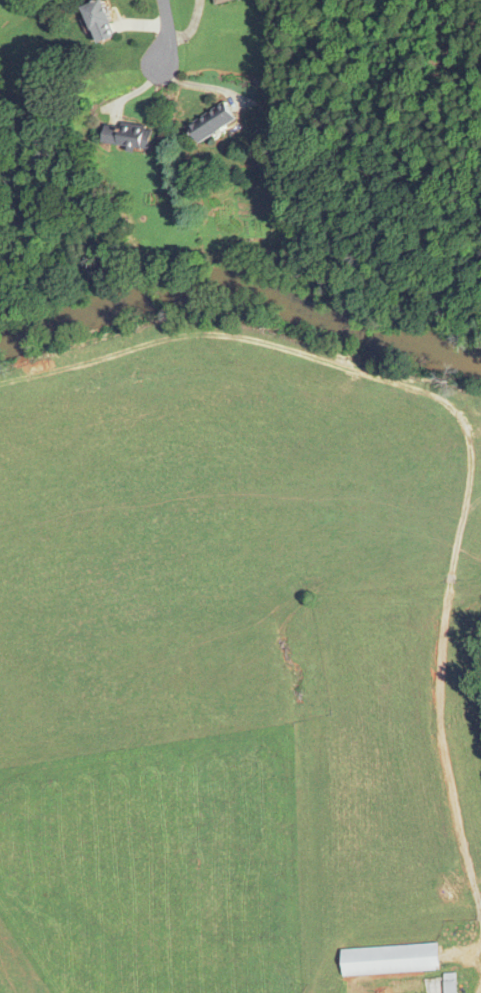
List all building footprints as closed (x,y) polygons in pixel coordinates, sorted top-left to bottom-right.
[(101,41),(119,35),(106,0),(98,0),(86,5),(101,41)] [(236,121),(227,103),(191,123),(200,140),(236,121)] [(155,126),(108,119),(105,142),(152,149),(155,126)] [(342,948),(343,975),(441,971),(440,943),(342,948)] [(458,973),(445,973),(446,992),(458,992),(458,973)]
